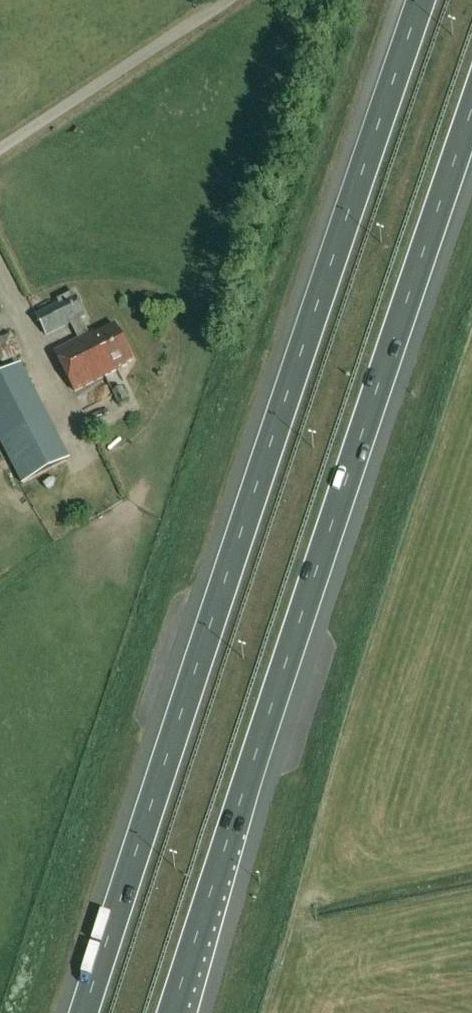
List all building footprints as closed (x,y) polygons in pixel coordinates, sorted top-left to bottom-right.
[(132,360),(115,324),(92,335),(84,318),(86,317),(74,293),(58,301),(58,303),(36,314),(47,336),(70,324),(79,341),(55,352),(73,392),(118,371),(116,368),(132,360)] [(0,339),(0,363),(1,364),(22,353),(11,334),(0,339)] [(21,365),(0,375),(0,441),(22,485),(71,461),(21,365)] [(122,388),(112,392),(118,406),(129,401),(122,388)]
